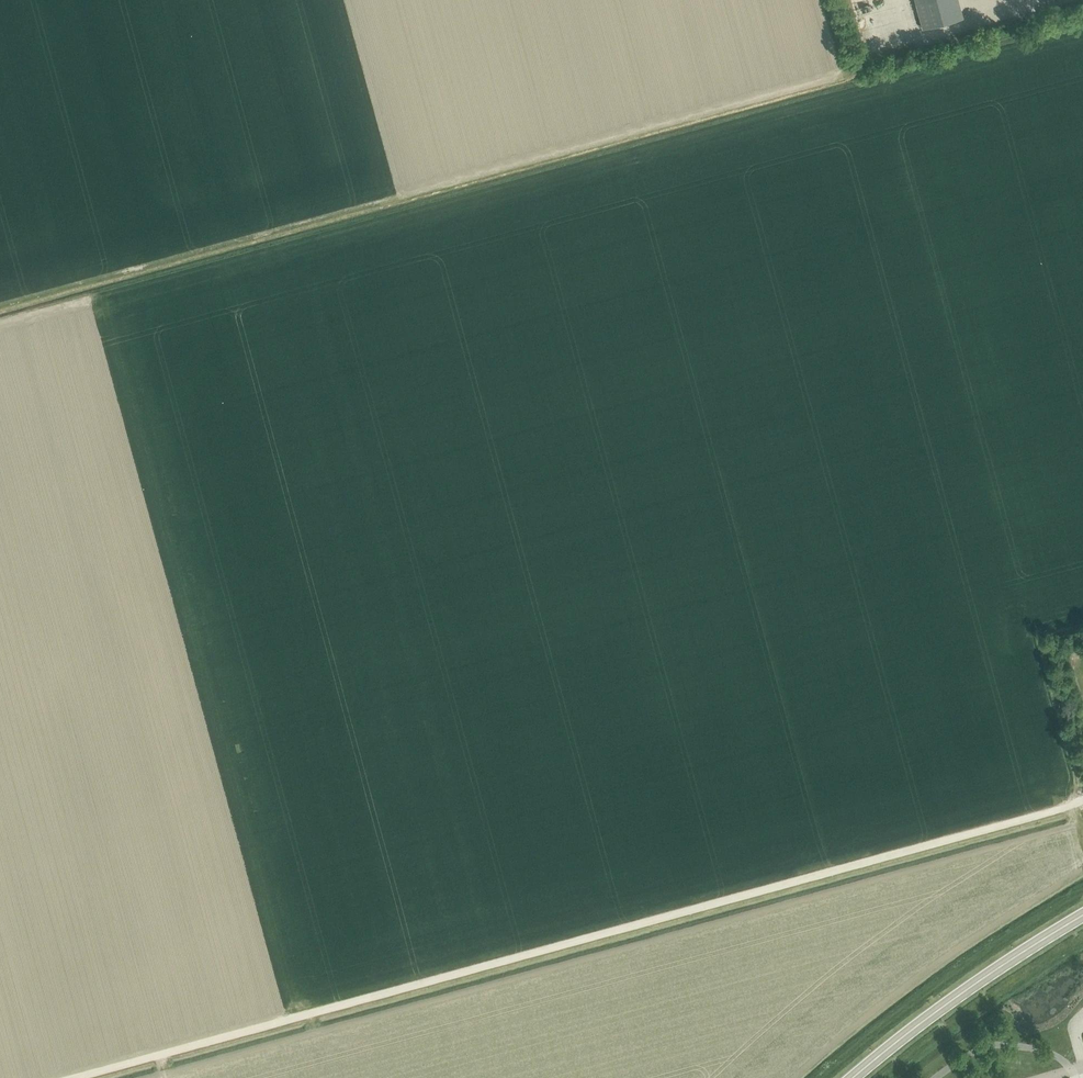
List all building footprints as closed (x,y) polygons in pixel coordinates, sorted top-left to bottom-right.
[(939,25),(946,23),(940,0),(932,0),(939,25)]
